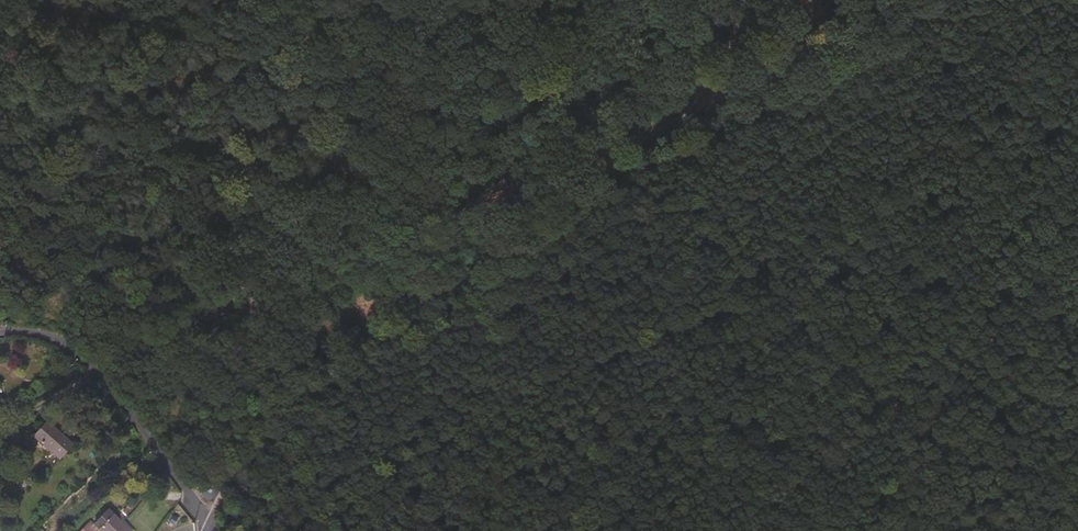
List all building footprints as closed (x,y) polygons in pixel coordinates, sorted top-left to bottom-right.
[(73,445),(48,423),(35,438),(60,461),(73,445)] [(217,499),(219,497),(220,495),(220,492),(220,489),(218,486),(215,484),(212,483),(209,483),(206,485),(204,487),(202,490),(202,493),(203,495),(204,498),(206,500),(209,501),(212,502),(215,501),(217,499)] [(110,511),(96,526),(93,523),(85,530),(131,530),(110,511)]
